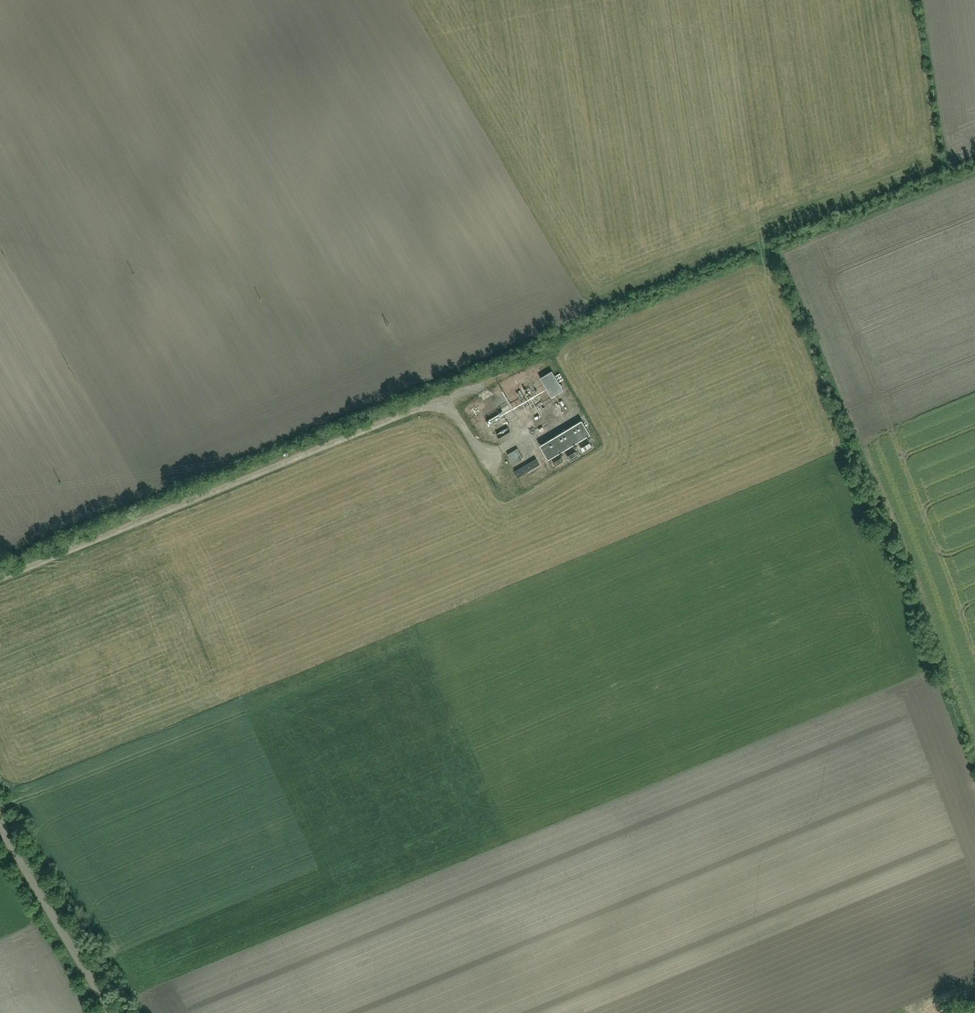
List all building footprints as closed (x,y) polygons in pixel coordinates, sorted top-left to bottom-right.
[(548,402),(563,394),(552,370),(536,378),(548,402)] [(488,423),(494,435),(508,429),(502,416),(488,423)] [(540,445),(548,462),(594,440),(585,422),(540,445)] [(506,455),(511,466),(522,461),(517,449),(506,455)] [(514,473),(518,481),(541,468),(537,460),(514,473)]
